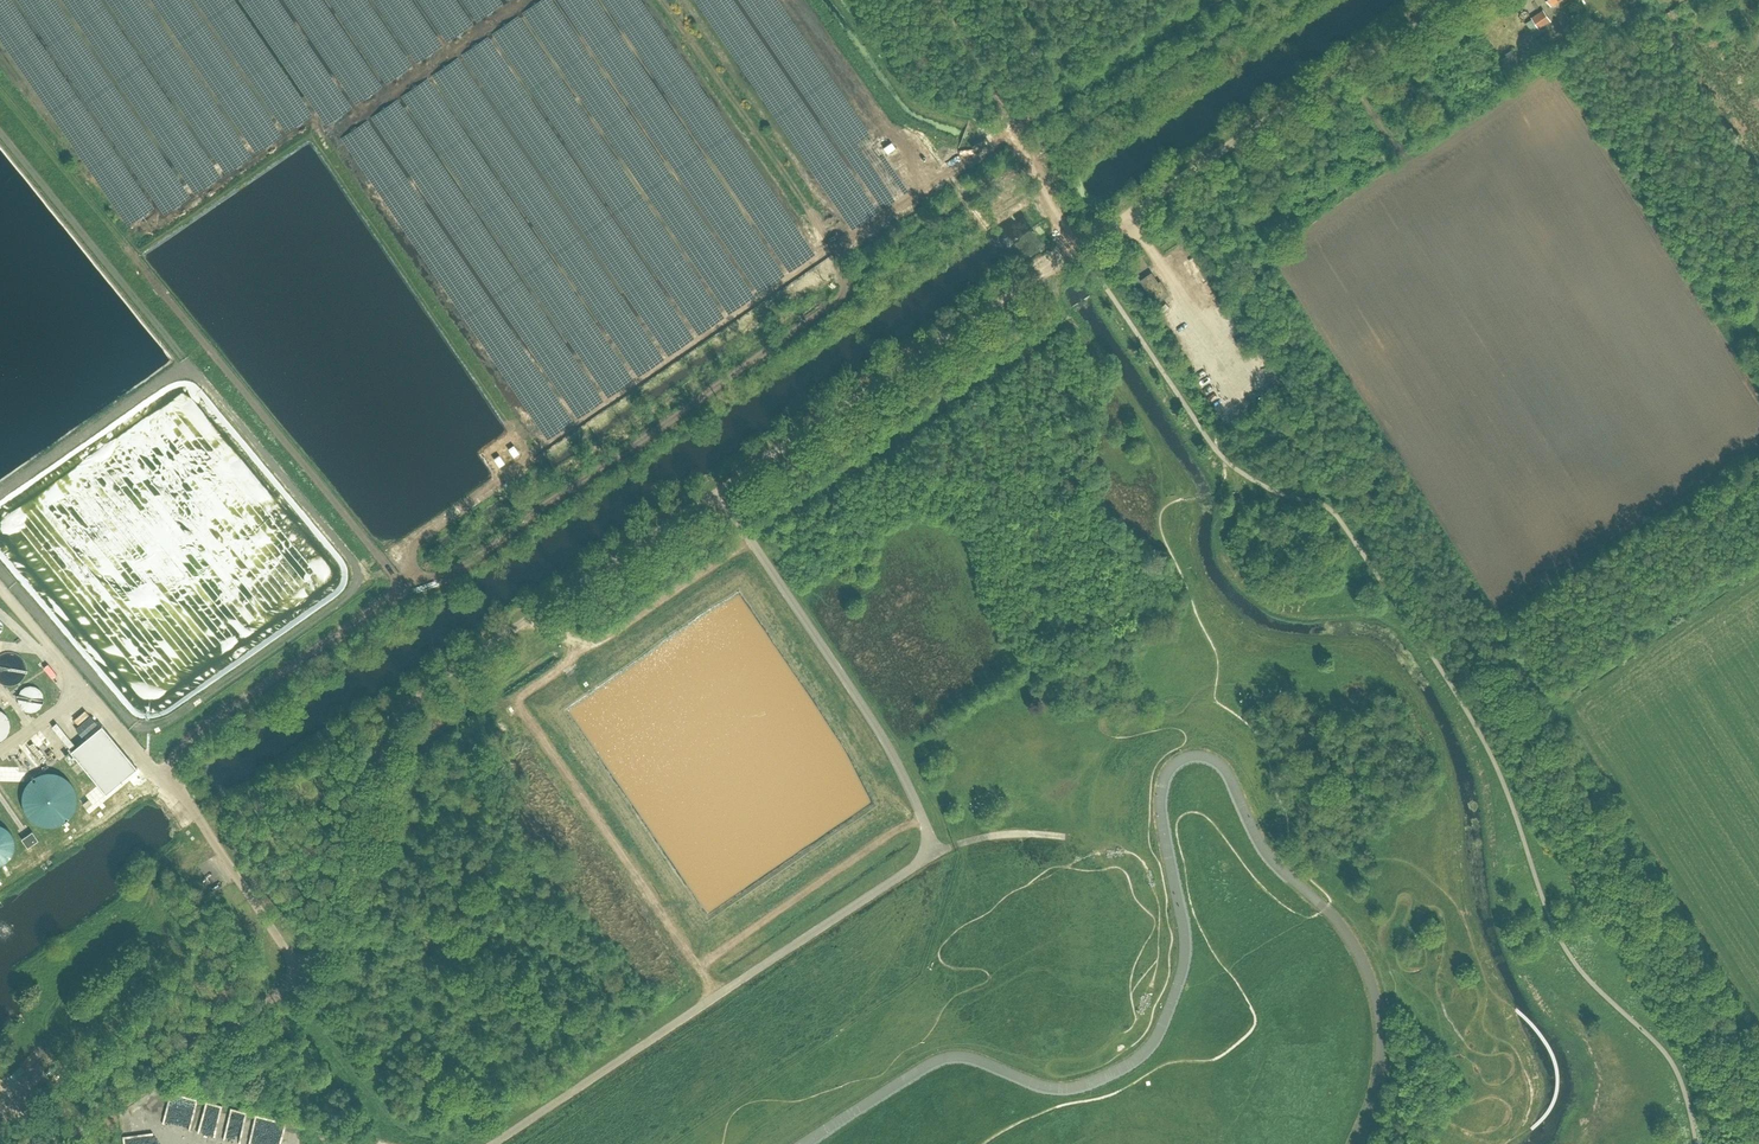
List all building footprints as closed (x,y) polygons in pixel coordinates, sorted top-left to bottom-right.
[(1629,12),(1633,18),(1641,12),(1637,7),(1629,12)] [(1543,8),(1531,16),(1542,31),(1549,26),(1548,24),(1552,21),(1543,8)] [(1511,46),(1495,53),(1498,59),(1514,53),(1511,46)] [(1158,281),(1152,272),(1140,280),(1156,303),(1169,294),(1160,280),(1158,281)] [(11,685),(13,684),(15,684),(16,683),(18,682),(19,681),(21,680),(22,679),(23,678),(24,676),(25,675),(25,673),(26,671),(26,669),(26,668),(26,666),(26,664),(25,662),(25,661),(24,659),(23,658),(22,656),(21,655),(19,654),(18,653),(16,652),(15,652),(13,651),(11,651),(9,651),(8,651),(6,651),(4,652),(2,652),(1,653),(0,654),(0,682),(1,682),(2,683),(4,684),(6,684),(8,685),(9,685),(11,685)] [(30,711),(35,710),(40,707),(42,702),(43,698),(43,693),(40,689),(35,686),(30,685),(24,686),(21,689),(18,694),(17,698),(18,703),(21,707),(26,710),(30,711)] [(1,739),(6,735),(9,730),(10,724),(9,718),(6,713),(1,709),(0,709),(0,739),(1,739)] [(82,737),(97,724),(89,715),(74,728),(82,737)] [(69,748),(74,744),(55,722),(51,726),(69,748)] [(105,792),(136,767),(102,725),(71,750),(105,792)] [(49,826),(51,826),(53,826),(56,826),(58,825),(60,824),(62,823),(64,822),(66,821),(67,819),(69,818),(70,816),(72,814),(73,812),(74,810),(75,808),(75,806),(76,803),(76,801),(76,799),(76,797),(76,794),(75,792),(75,790),(74,788),(73,786),(72,784),(70,782),(69,780),(67,779),(66,777),(64,776),(62,775),(60,774),(58,773),(56,772),(53,772),(51,772),(49,772),(47,772),(44,772),(42,772),(40,773),(38,774),(36,775),(34,776),(32,777),(30,779),(29,780),(27,782),(26,784),(25,786),(24,788),(23,790),(22,792),(22,794),(21,797),(21,799),(21,801),(22,803),(22,806),(23,808),(24,810),(25,812),(26,814),(27,816),(29,818),(30,819),(32,821),(34,822),(36,823),(38,824),(40,825),(42,826),(44,826),(47,826),(49,826)] [(1,863),(3,863),(4,862),(6,861),(8,859),(9,858),(10,856),(11,855),(12,853),(13,851),(14,849),(14,848),(14,846),(14,844),(14,842),(14,840),(14,838),(13,836),(12,834),(11,832),(10,831),(9,829),(8,828),(6,827),(4,826),(3,825),(1,824),(0,823),(0,864),(1,863)] [(27,847),(37,840),(31,831),(21,838),(27,847)]
